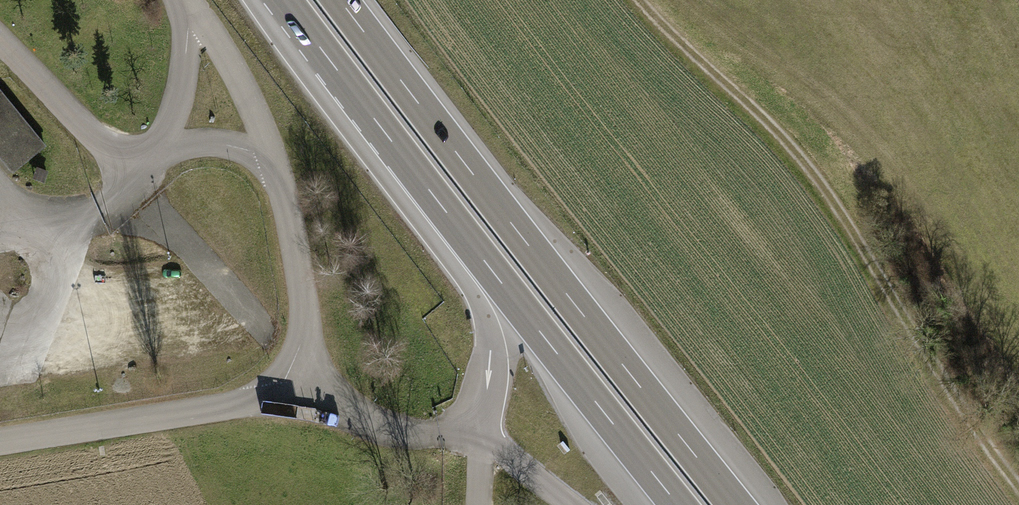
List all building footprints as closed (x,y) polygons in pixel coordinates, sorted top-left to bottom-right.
[(10,176),(46,147),(0,89),(0,163),(10,176)] [(38,168),(33,180),(45,184),(49,172),(38,168)]
